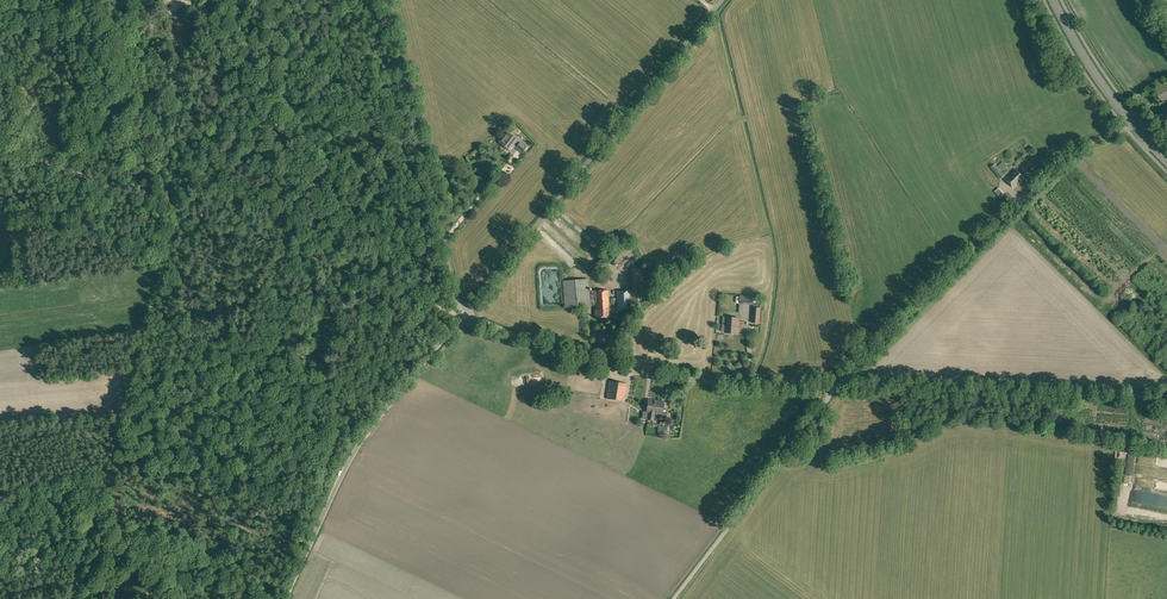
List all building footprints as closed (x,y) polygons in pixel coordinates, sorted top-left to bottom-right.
[(1166,99),(1166,84),(1156,90),(1162,101),(1166,99)] [(517,140),(508,132),(504,138),(503,137),(499,142),(503,145),(502,146),(508,150),(509,149),(510,151),(514,146),(513,146),(513,145),(515,146),(514,147),(515,148),(522,153),(527,146),(520,141),(518,139),(517,140)] [(1002,165),(1001,163),(997,166),(995,164),(991,168),(1000,179),(1005,175),(1002,171),(1007,167),(1004,164),(1002,165)] [(1014,188),(1024,178),(1016,170),(1006,179),(1014,188)] [(545,241),(558,253),(562,248),(549,237),(545,241)] [(617,264),(635,248),(628,239),(610,256),(617,264)] [(589,290),(588,279),(563,281),(565,308),(590,306),(590,305),(596,305),(596,310),(596,318),(610,317),(610,309),(609,309),(609,305),(616,305),(616,298),(610,298),(610,303),(609,303),(608,290),(595,291),(594,290),(589,290)] [(632,290),(616,291),(617,310),(631,309),(631,304),(645,303),(645,290),(645,289),(632,290)] [(759,323),(760,308),(753,307),(752,323),(759,323)] [(725,333),(738,334),(739,327),(738,327),(739,318),(727,317),(727,326),(726,326),(726,327),(723,326),(722,328),(721,330),(723,332),(725,332),(725,333)] [(624,401),(626,389),(627,383),(609,380),(606,399),(624,401)] [(666,418),(668,409),(663,408),(664,402),(648,399),(647,411),(643,411),(642,418),(654,420),(655,413),(662,414),(661,417),(666,418)] [(667,435),(667,426),(658,426),(658,434),(667,435)]
